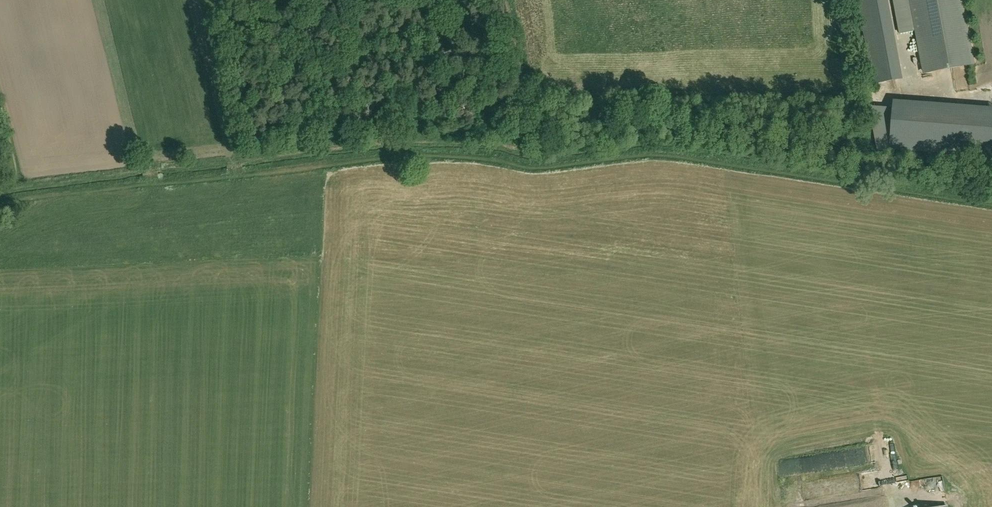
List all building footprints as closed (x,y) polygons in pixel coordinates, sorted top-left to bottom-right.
[(896,79),(881,0),(858,0),(874,83),(896,79)] [(973,64),(961,0),(912,0),(926,73),(973,64)] [(894,109),(891,150),(991,157),(991,148),(991,116),(894,109)]
